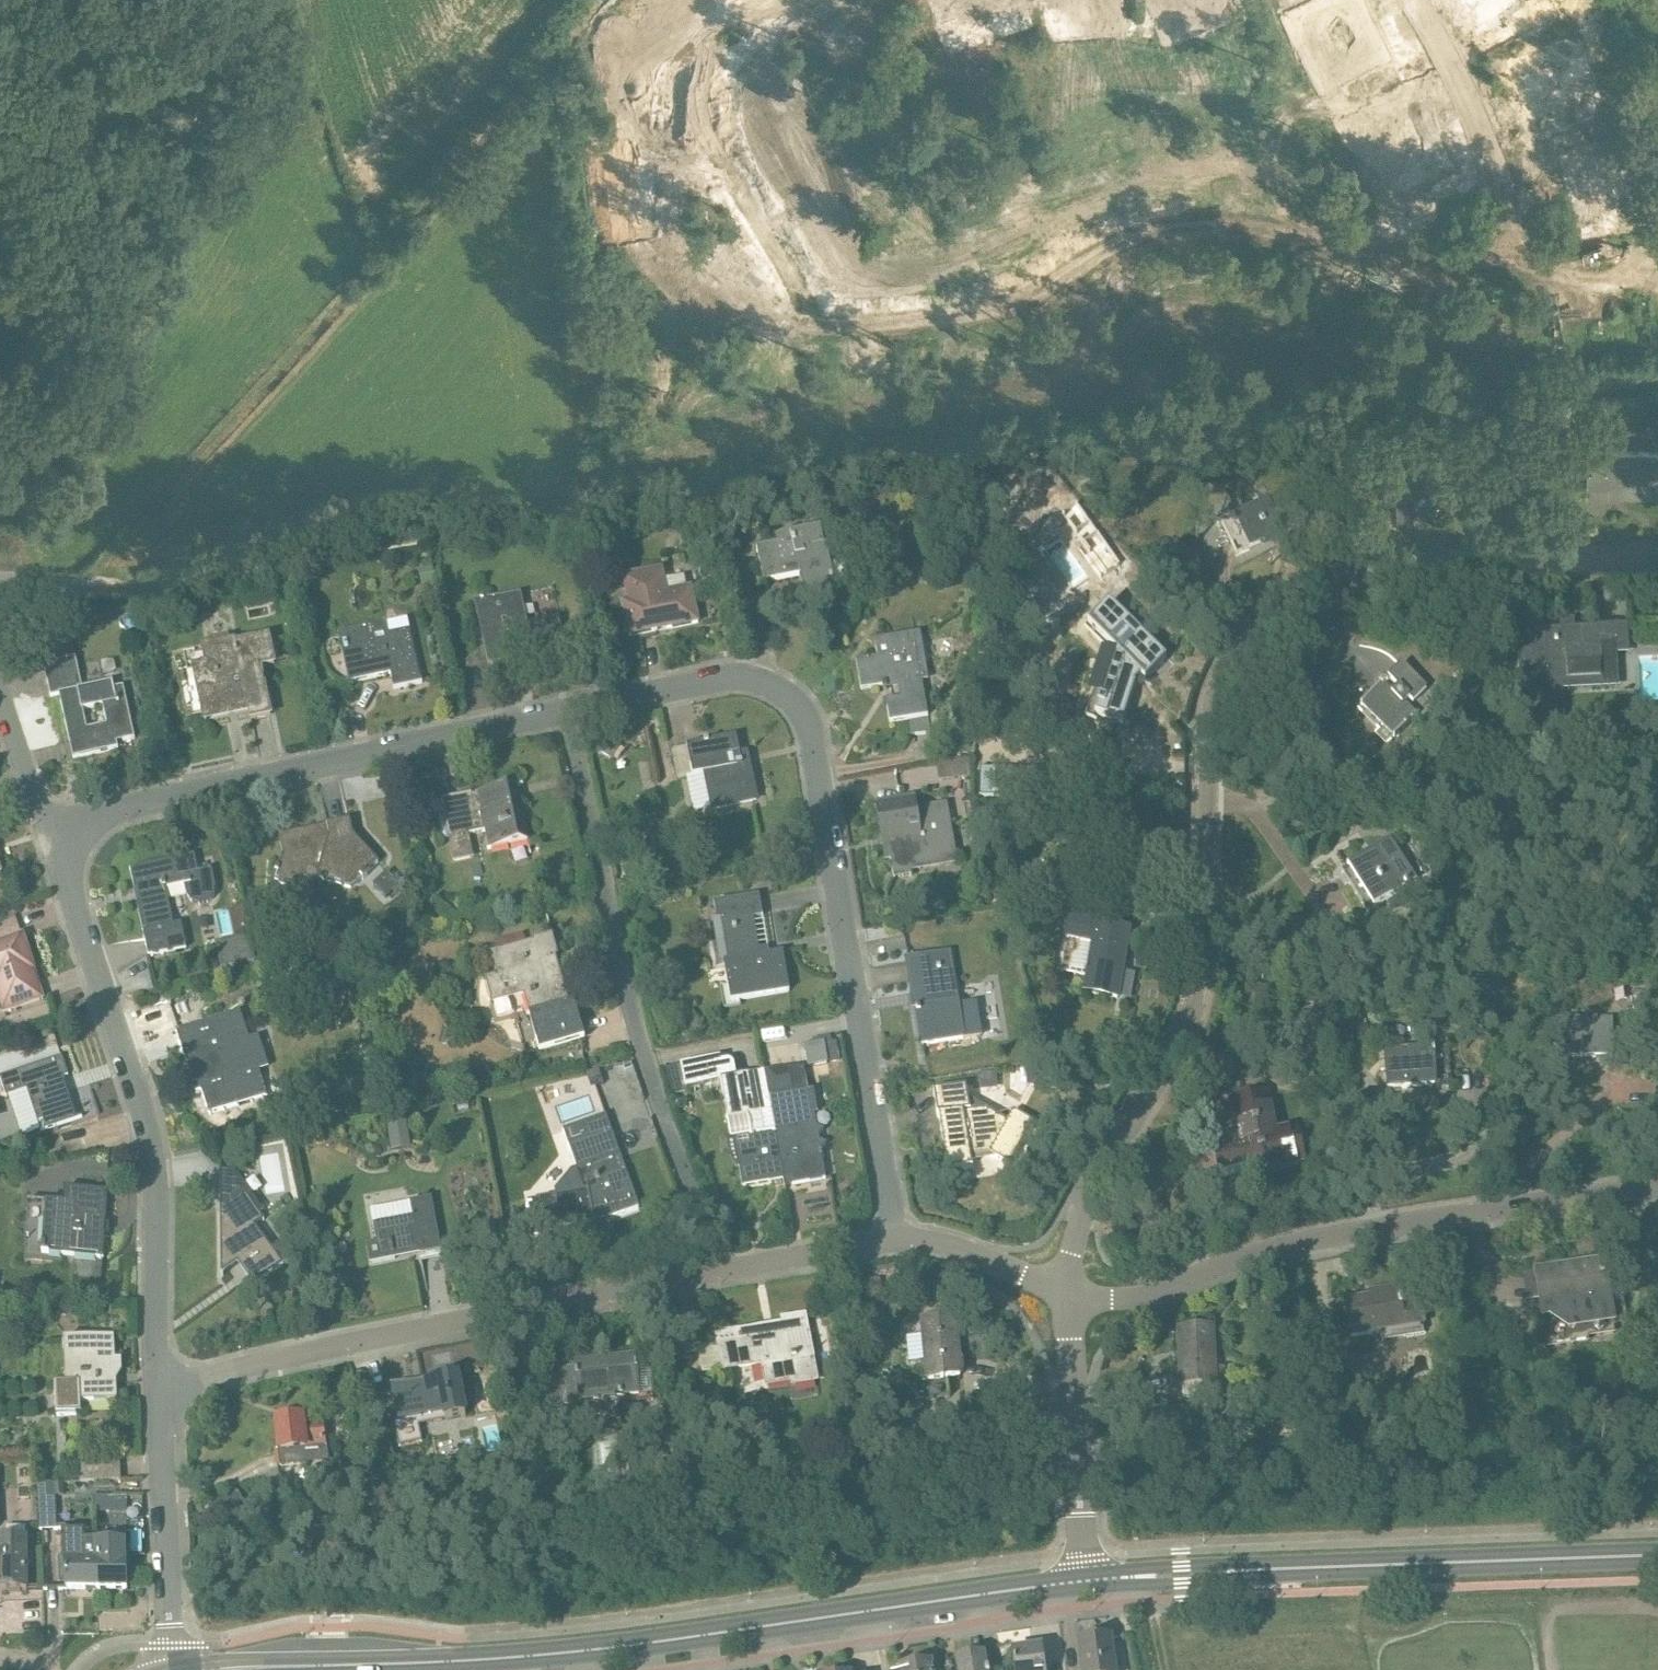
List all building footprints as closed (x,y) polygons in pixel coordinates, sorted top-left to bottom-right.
[(942,20),(980,8),(980,6),(987,4),(995,32),(1024,23),(1016,0),(935,0),(942,20)] [(1079,35),(1119,32),(1117,0),(1077,0),(1079,35)] [(1193,28),(1229,13),(1223,0),(1182,0),(1193,28)] [(1289,20),(1301,45),(1326,33),(1330,39),(1347,76),(1383,58),(1366,22),(1353,28),(1350,23),(1355,20),(1346,0),(1330,0),(1289,20)] [(1484,51),(1511,38),(1498,11),(1501,10),(1504,8),(1505,11),(1528,0),(1463,0),(1484,51)] [(1589,71),(1578,43),(1519,64),(1528,90),(1538,87),(1541,96),(1526,102),(1538,138),(1578,124),(1564,84),(1561,85),(1559,82),(1589,71)] [(1595,155),(1565,162),(1583,238),(1644,225),(1640,203),(1607,210),(1595,155)] [(1560,446),(1572,452),(1579,437),(1567,431),(1560,446)] [(1103,490),(1101,477),(1082,480),(1084,492),(1103,490)] [(1314,511),(1302,487),(1269,503),(1268,500),(1236,517),(1252,547),(1282,532),(1280,529),(1314,511)] [(1115,566),(1068,504),(1053,515),(1076,544),(1071,548),(1095,581),(1115,566)] [(824,545),(820,528),(792,534),(791,531),(775,538),(778,544),(757,548),(764,583),(808,574),(813,599),(838,594),(837,591),(851,588),(845,561),(831,564),(827,544),(824,545)] [(434,566),(419,569),(423,584),(437,581),(434,566)] [(666,593),(661,571),(623,578),(628,602),(624,603),(631,635),(697,621),(690,588),(666,593)] [(527,625),(521,595),(476,604),(488,669),(566,654),(559,619),(527,625)] [(1146,681),(1164,662),(1104,605),(1084,624),(1118,656),(1111,675),(1109,675),(1096,715),(1122,724),(1137,680),(1146,681)] [(422,682),(408,618),(338,633),(349,683),(392,674),(395,688),(422,682)] [(1547,626),(1511,628),(1512,648),(1520,648),(1524,724),(1558,722),(1556,681),(1603,679),(1601,648),(1616,647),(1618,695),(1566,698),(1569,760),(1648,756),(1641,625),(1547,630),(1547,626)] [(928,715),(918,658),(925,657),(920,631),(875,640),(878,657),(856,661),(861,689),(883,685),(884,690),(903,687),(905,697),(886,700),(890,722),(928,715)] [(277,665),(271,636),(237,643),(236,640),(230,641),(230,638),(201,644),(205,663),(193,666),(205,722),(250,712),(251,719),(271,714),(261,668),(277,665)] [(83,689),(76,658),(44,665),(51,697),(59,695),(73,759),(118,748),(117,742),(135,738),(124,686),(114,689),(113,683),(83,689)] [(1403,664),(1361,708),(1392,737),(1418,710),(1412,703),(1427,687),(1403,664)] [(1485,684),(1494,684),(1498,675),(1493,668),(1483,668),(1479,677),(1485,684)] [(742,764),(736,736),(672,751),(679,780),(704,775),(712,809),(756,799),(748,762),(742,764)] [(608,738),(600,750),(614,759),(622,747),(608,738)] [(529,839),(517,784),(476,792),(477,793),(462,796),(442,801),(445,814),(435,817),(440,840),(450,838),(450,840),(464,837),(470,836),(469,834),(485,830),(488,848),(529,839)] [(917,809),(916,799),(881,805),(894,879),(912,875),(911,871),(958,863),(947,803),(917,809)] [(445,814),(442,801),(432,803),(435,817),(445,814)] [(1406,825),(1411,822),(1418,817),(1412,808),(1400,817),(1406,825)] [(350,888),(379,862),(353,836),(350,821),(290,834),(276,880),(294,886),(293,890),(312,896),(318,878),(350,888)] [(1374,907),(1418,879),(1392,838),(1348,867),(1374,907)] [(632,845),(622,854),(637,870),(647,861),(632,845)] [(198,871),(195,854),(131,868),(149,956),(187,948),(182,923),(174,925),(166,888),(185,884),(187,892),(191,900),(200,905),(209,903),(215,896),(216,885),(212,868),(198,871)] [(388,872),(375,885),(387,898),(400,885),(388,872)] [(760,956),(753,918),(763,916),(760,894),(714,901),(717,919),(714,919),(721,963),(725,962),(732,1001),(789,991),(783,953),(760,956)] [(1118,999),(1129,930),(1068,920),(1065,943),(1080,945),(1078,955),(1072,959),(1071,972),(1086,974),(1083,994),(1118,999)] [(580,1041),(556,955),(559,955),(553,934),(533,940),(533,942),(491,954),(497,976),(486,979),(493,1004),(525,995),(540,1052),(580,1041)] [(41,999),(32,969),(34,968),(24,936),(0,944),(0,999),(4,1011),(41,999)] [(244,936),(222,940),(226,964),(248,960),(244,936)] [(1424,942),(1409,948),(1413,960),(1428,954),(1424,942)] [(966,1039),(951,953),(908,960),(916,1010),(917,1010),(923,1046),(966,1039)] [(1359,1002),(1365,991),(1354,985),(1348,996),(1359,1002)] [(238,1041),(230,1016),(176,1034),(196,1095),(203,1093),(210,1113),(266,1095),(247,1038),(238,1041)] [(1613,1058),(1612,1017),(1554,1018),(1554,1043),(1564,1043),(1565,1059),(1613,1058)] [(813,1037),(814,1043),(808,1044),(812,1066),(829,1064),(829,1063),(842,1061),(837,1034),(813,1037)] [(1388,1087),(1435,1084),(1433,1045),(1385,1048),(1388,1087)] [(83,1120),(63,1057),(0,1078),(7,1097),(27,1090),(42,1134),(83,1120)] [(785,1185),(768,1097),(764,1073),(736,1077),(735,1066),(733,1064),(731,1062),(728,1061),(721,1063),(721,1058),(682,1065),(686,1088),(721,1082),(725,1105),(728,1121),(731,1120),(734,1142),(743,1193),(785,1185)] [(529,1064),(520,1066),(522,1074),(531,1072),(529,1064)] [(966,1086),(933,1092),(938,1116),(939,1116),(949,1171),(973,1166),(972,1158),(992,1154),(1011,1164),(1034,1120),(1014,1110),(1009,1120),(969,1099),(966,1086)] [(768,1097),(785,1185),(826,1178),(816,1123),(797,1127),(795,1118),(801,1117),(800,1115),(818,1112),(814,1089),(768,1097)] [(1282,1130),(1272,1092),(1231,1103),(1241,1140),(1213,1148),(1220,1172),(1247,1165),(1250,1174),(1306,1160),(1297,1126),(1282,1130)] [(390,1096),(376,1099),(379,1113),(393,1110),(390,1096)] [(471,1100),(458,1102),(459,1112),(472,1110),(471,1100)] [(388,1115),(392,1138),(410,1135),(407,1112),(388,1115)] [(535,1234),(595,1222),(612,1218),(639,1208),(606,1115),(563,1130),(578,1169),(574,1170),(557,1191),(558,1196),(528,1202),(535,1234)] [(284,1265),(293,1259),(282,1244),(273,1250),(257,1226),(266,1220),(248,1195),(225,1211),(223,1211),(222,1145),(221,1145),(223,1278),(224,1277),(224,1271),(239,1260),(256,1283),(253,1286),(254,1287),(257,1285),(269,1301),(295,1282),(283,1266),(285,1265),(284,1265)] [(106,1223),(108,1192),(65,1190),(64,1204),(46,1203),(43,1246),(43,1256),(104,1260),(106,1233),(105,1233),(106,1223)] [(442,1251),(432,1197),(411,1201),(372,1208),(374,1224),(377,1241),(389,1239),(392,1254),(419,1249),(420,1255),(442,1251)] [(1548,1348),(1589,1342),(1588,1337),(1615,1333),(1613,1324),(1626,1322),(1622,1289),(1622,1283),(1605,1274),(1603,1259),(1535,1270),(1543,1319),(1548,1348)] [(886,1282),(873,1283),(874,1294),(887,1292),(886,1282)] [(1394,1291),(1394,1287),(1380,1290),(1381,1293),(1370,1295),(1371,1296),(1344,1301),(1351,1339),(1426,1325),(1421,1300),(1404,1303),(1403,1297),(1400,1298),(1398,1290),(1394,1291)] [(816,1382),(804,1316),(784,1319),(785,1324),(719,1336),(726,1374),(762,1367),(765,1387),(791,1383),(792,1387),(816,1382)] [(929,1379),(962,1376),(955,1317),(924,1320),(929,1379)] [(1213,1368),(1211,1327),(1180,1328),(1182,1387),(1217,1386),(1217,1384),(1225,1384),(1224,1368),(1213,1368)] [(118,1402),(115,1337),(65,1339),(66,1385),(56,1386),(58,1416),(78,1415),(77,1403),(118,1402)] [(637,1371),(635,1357),(576,1363),(581,1405),(624,1400),(624,1404),(632,1403),(633,1416),(641,1415),(642,1422),(656,1421),(650,1369),(637,1371)] [(467,1419),(459,1377),(394,1391),(401,1425),(443,1416),(445,1424),(467,1419)] [(1273,1389),(1262,1389),(1262,1403),(1273,1403),(1273,1389)] [(303,1427),(302,1419),(278,1422),(280,1438),(273,1439),(277,1470),(305,1466),(304,1457),(326,1455),(322,1425),(303,1427)] [(597,1482),(620,1481),(618,1428),(596,1429),(597,1482)] [(81,1481),(123,1478),(121,1457),(80,1460),(81,1481)] [(41,1531),(58,1529),(58,1525),(55,1484),(38,1485),(41,1531)] [(66,1496),(65,1484),(55,1485),(56,1497),(66,1496)] [(236,1492),(211,1506),(223,1525),(247,1512),(236,1492)] [(96,1511),(130,1512),(130,1495),(97,1494),(96,1511)] [(97,1561),(95,1540),(87,1540),(87,1534),(63,1534),(67,1589),(97,1589),(97,1561)] [(27,1538),(0,1539),(0,1568),(1,1568),(2,1590),(28,1590),(27,1538)] [(97,1561),(97,1589),(128,1588),(127,1539),(95,1540),(97,1561)] [(1109,1638),(1095,1639),(1094,1638),(1084,1639),(1084,1641),(1080,1641),(1084,1669),(1113,1669),(1109,1638)] [(1041,1647),(1037,1647),(1029,1648),(1029,1647),(1018,1648),(1018,1650),(1014,1651),(1016,1669),(1044,1669),(1041,1647)] [(983,1656),(957,1660),(958,1669),(985,1669),(983,1656)]
